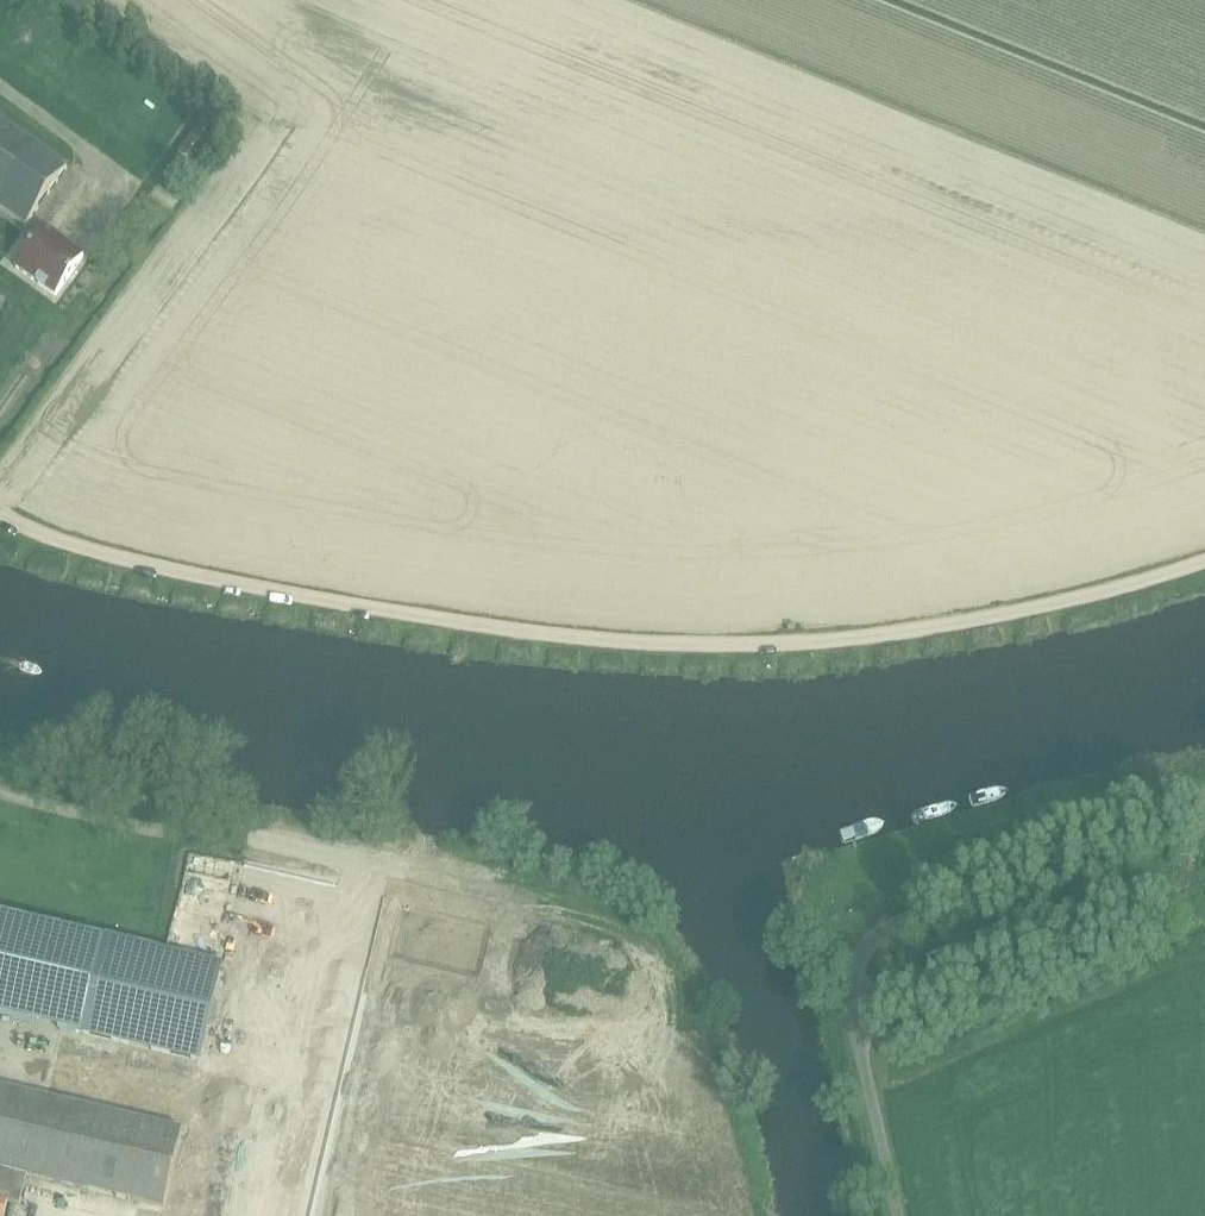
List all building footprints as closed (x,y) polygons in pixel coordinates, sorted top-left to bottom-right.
[(40,207),(67,169),(0,120),(0,208),(26,227),(40,207)] [(55,297),(69,278),(84,258),(44,229),(16,268),(55,297)] [(200,1064),(222,968),(0,916),(0,1017),(200,1064)] [(169,1185),(182,1130),(0,1088),(0,1215),(4,1215),(8,1202),(20,1205),(26,1176),(164,1208),(169,1185)]
